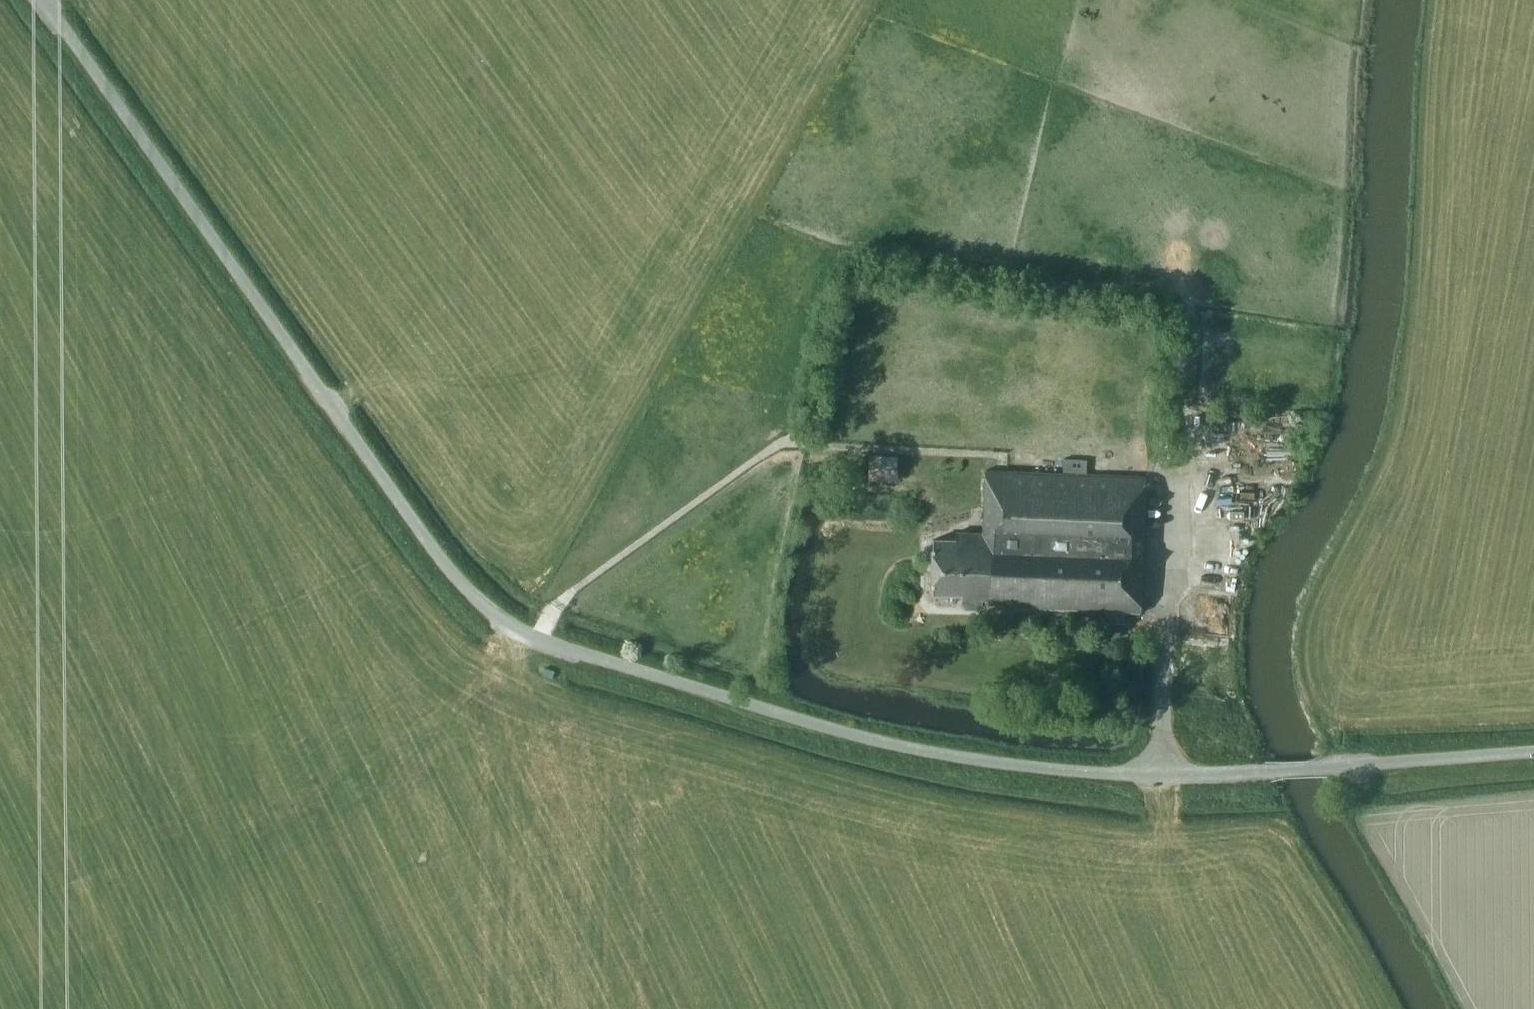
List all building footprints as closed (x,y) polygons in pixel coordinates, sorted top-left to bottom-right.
[(899,482),(900,456),(871,455),(870,481),(899,482)] [(1006,607),(1143,611),(1147,473),(987,468),(985,533),(957,532),(957,542),(936,541),(935,595),(965,596),(965,604),(969,609),(982,609),(986,602),(1006,603),(1006,607)]
